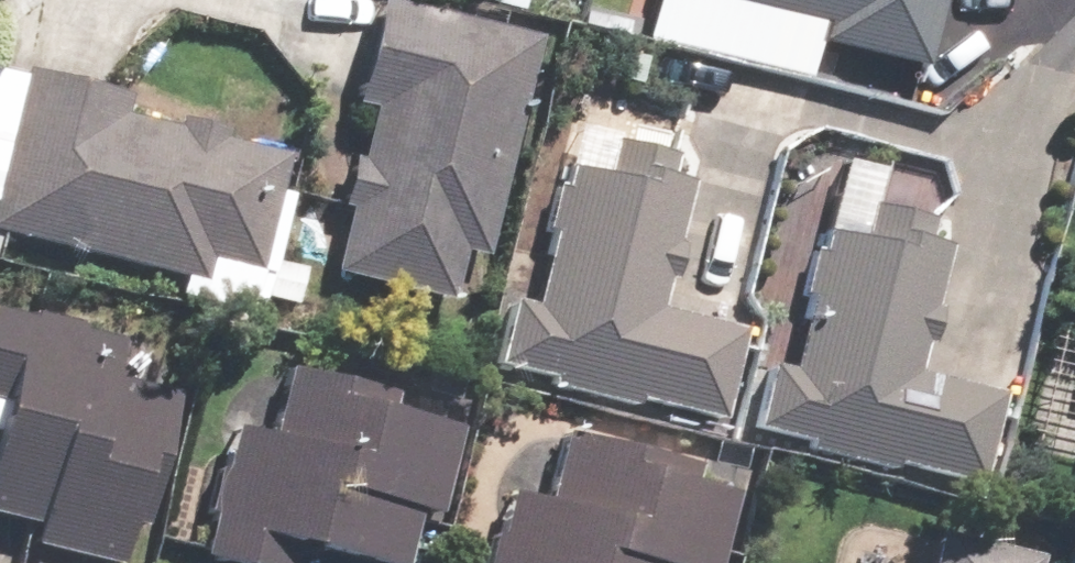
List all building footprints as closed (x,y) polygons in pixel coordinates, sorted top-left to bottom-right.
[(821,21),(816,43),(925,68),(940,0),(728,0),(821,21)] [(481,257),(531,38),(377,4),(354,105),(366,108),(330,269),(443,294),(453,251),(481,257)] [(0,138),(0,232),(197,279),(203,257),(252,268),(280,152),(116,113),(120,95),(17,70),(0,138)] [(507,296),(491,362),(717,417),(740,327),(651,305),(682,180),(661,174),(666,155),(609,141),(601,174),(564,165),(530,302),(507,296)] [(764,364),(749,425),(972,479),(994,391),(911,371),(942,245),(921,240),(926,221),(864,206),(859,230),(824,221),(788,369),(764,364)] [(0,308),(0,520),(29,527),(25,542),(111,562),(112,562),(123,522),(138,526),(173,383),(143,375),(150,345),(0,308)] [(227,424),(194,556),(223,562),(286,562),(292,540),(385,562),(401,562),(415,507),(432,511),(453,428),(383,410),(387,394),(282,368),(266,433),(227,424)] [(554,429),(537,496),(502,488),(483,562),(711,562),(729,494),(691,485),(696,465),(554,429)] [(1032,556),(928,531),(920,562),(1030,562),(1032,556)]
